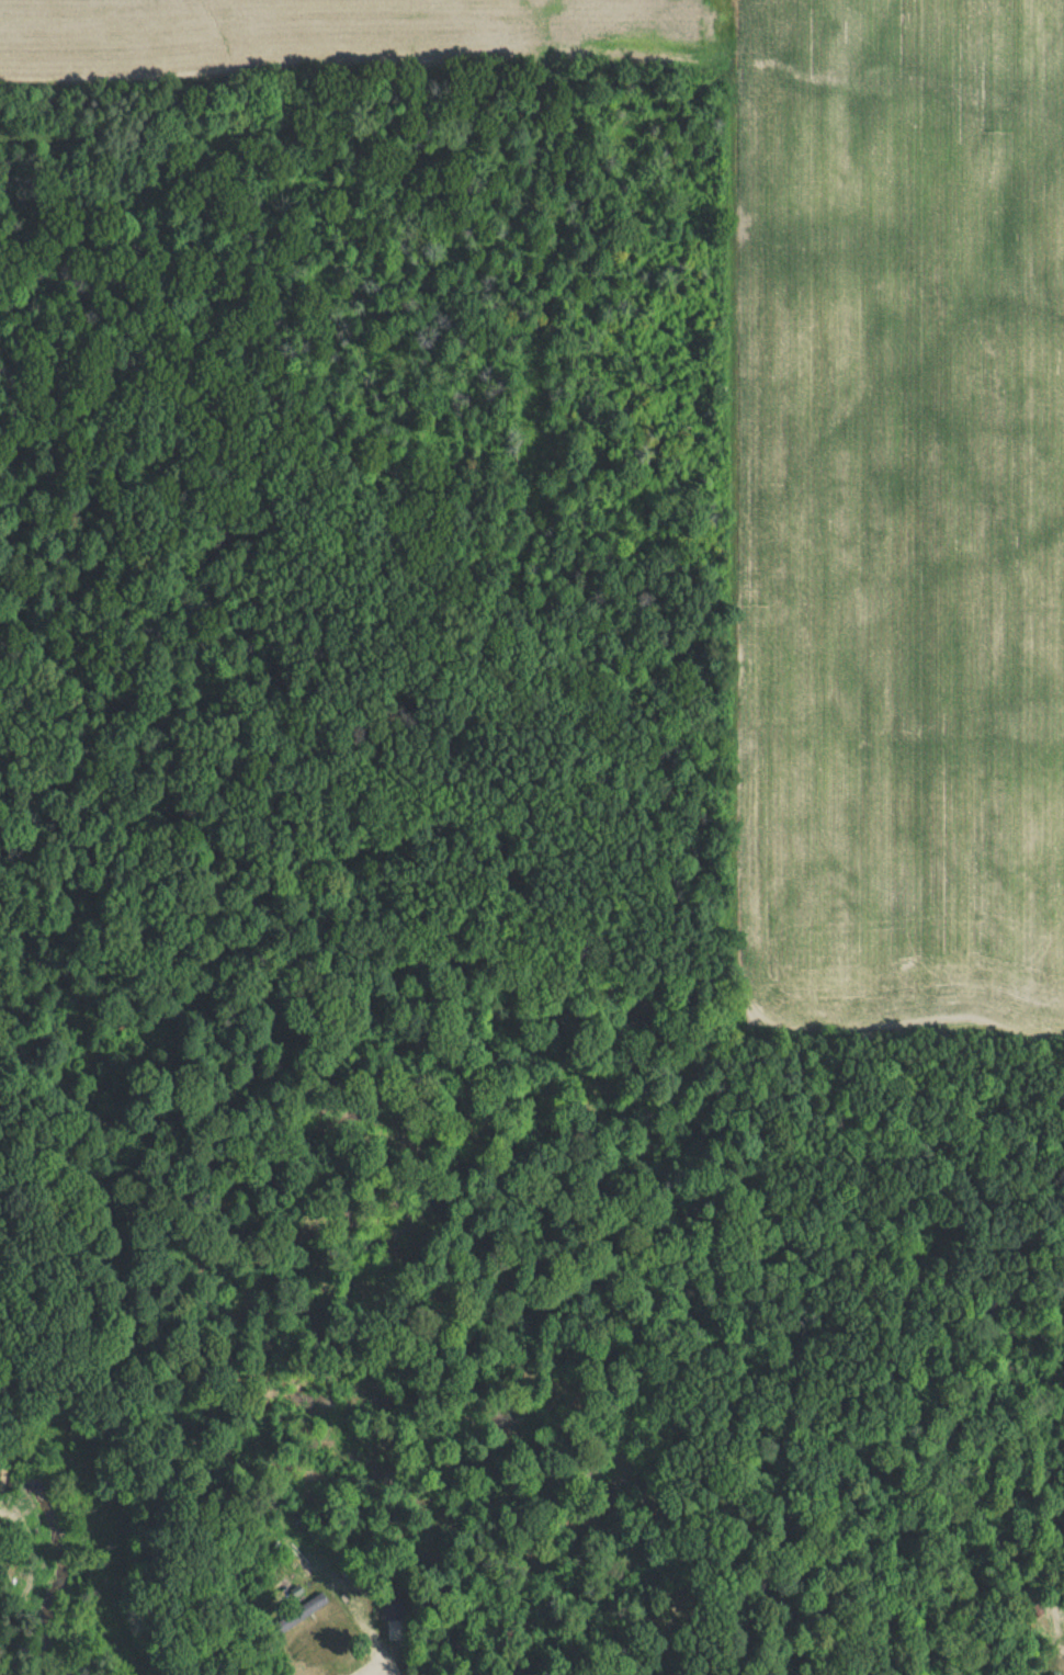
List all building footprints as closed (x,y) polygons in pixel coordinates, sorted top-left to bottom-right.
[(278,1639),(327,1607),(320,1596),(271,1628),(278,1639)] [(381,1626),(403,1626),(403,1602),(381,1602),(381,1626)]
